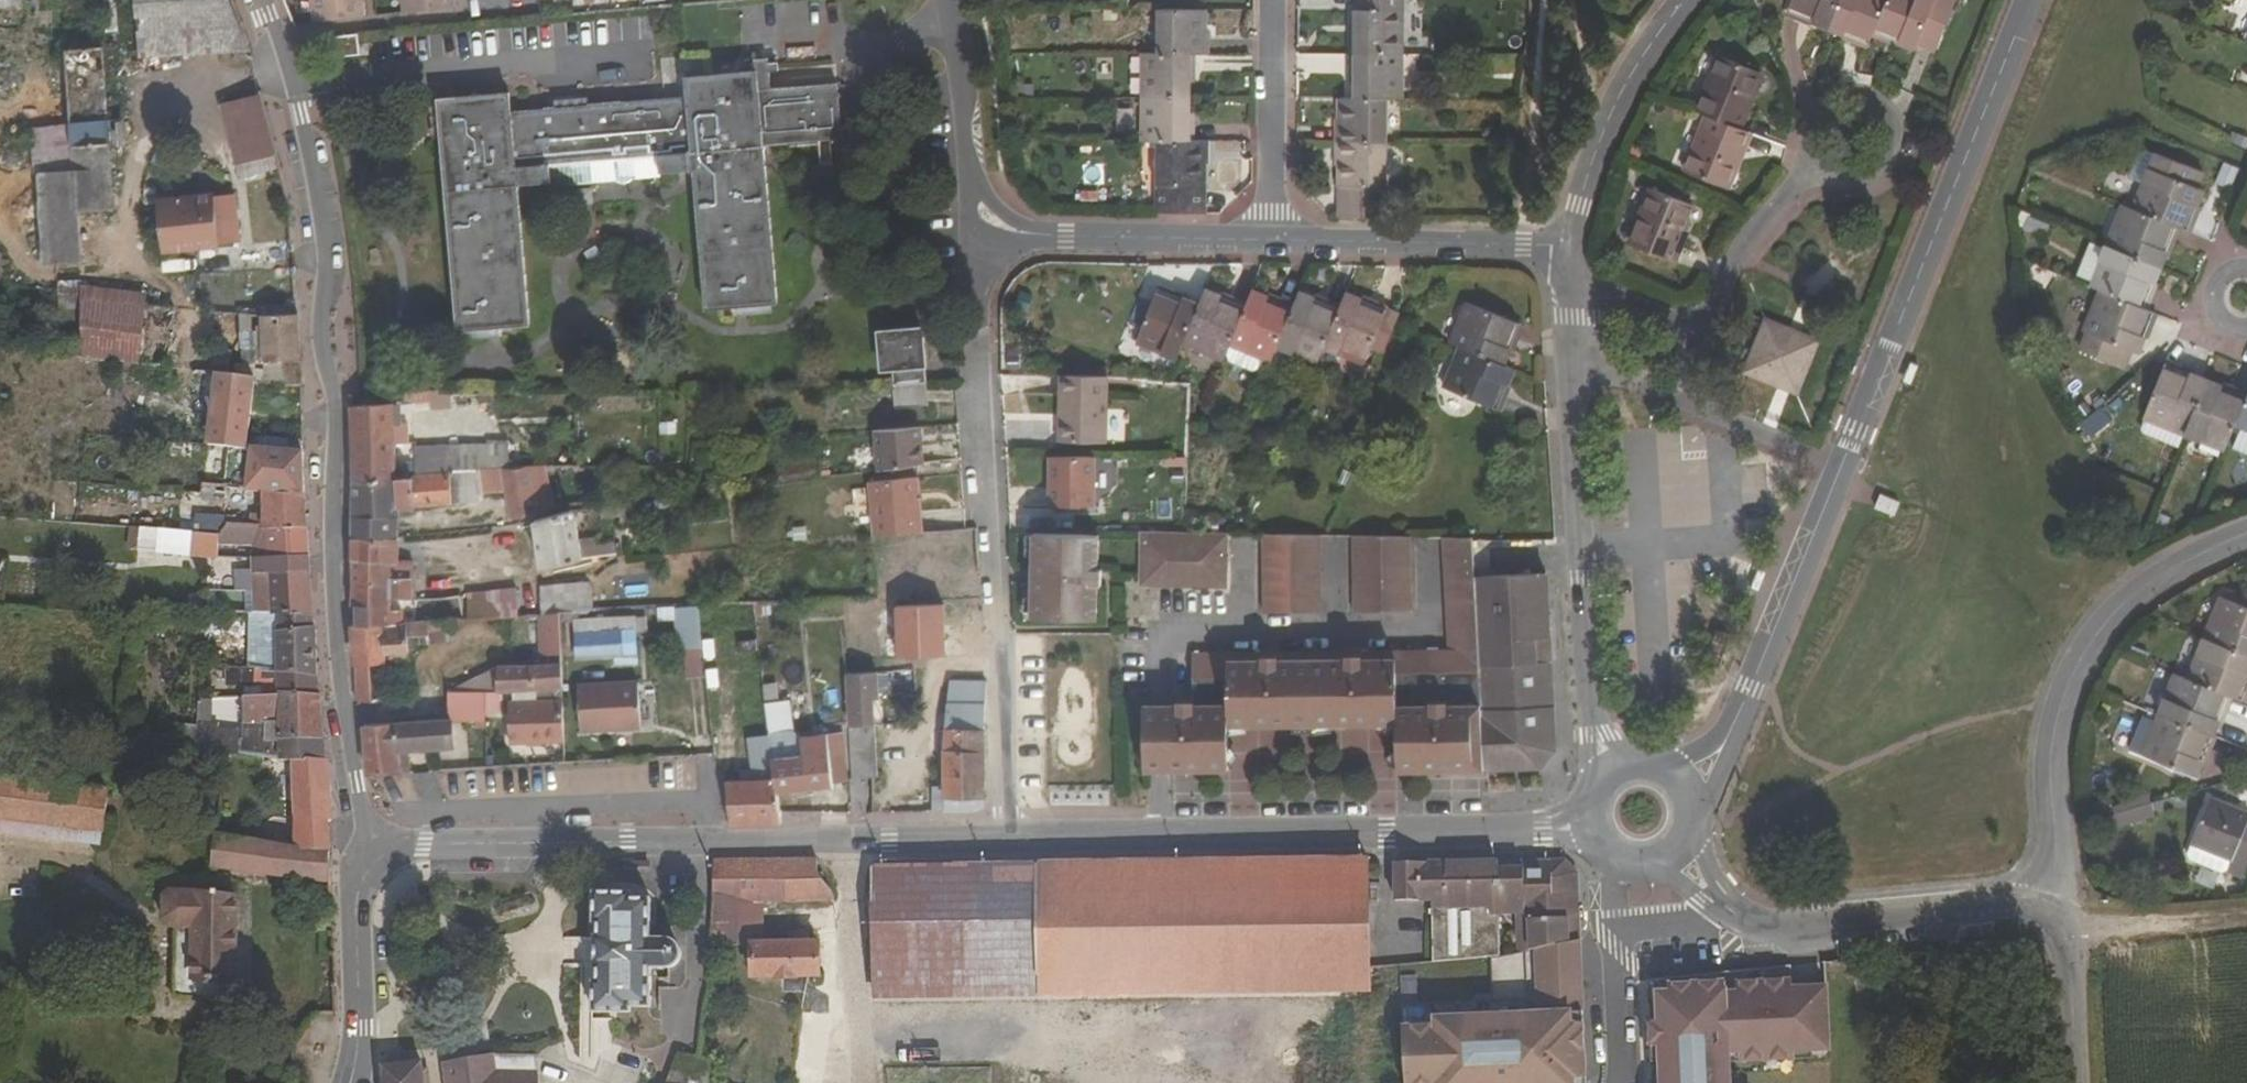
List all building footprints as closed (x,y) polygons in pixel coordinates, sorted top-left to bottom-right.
[(140,58),(250,51),(232,0),(136,0),(140,58)] [(314,21),(367,15),(366,0),(312,0),(314,21)] [(404,12),(457,6),(456,0),(403,0),(404,12)] [(1355,32),(1350,32),(1350,54),(1403,54),(1403,0),(1355,0),(1355,32)] [(1839,0),(1793,0),(1788,12),(1828,28),(1839,0)] [(1828,28),(1870,46),(1875,33),(1889,0),(1839,0),(1828,28)] [(1918,44),(1936,52),(1957,2),(1952,0),(1889,0),(1875,33),(1916,49),(1918,44)] [(1199,52),(1211,52),(1211,32),(1206,32),(1206,8),(1158,8),(1159,52),(1199,52)] [(334,58),(372,55),(370,42),(360,43),(359,32),(332,35),(334,58)] [(111,147),(127,146),(120,43),(66,46),(70,111),(71,125),(77,213),(115,209),(111,147)] [(1193,75),(1198,75),(1199,52),(1159,52),(1144,52),(1144,98),(1193,98),(1193,75)] [(1350,76),(1355,76),(1355,99),(1389,99),(1403,99),(1403,54),(1350,54),(1350,76)] [(1707,116),(1740,129),(1762,72),(1719,55),(1697,111),(1707,116)] [(619,100),(576,104),(577,115),(553,117),(552,106),(541,107),(541,109),(513,111),(511,91),(438,98),(458,331),(530,326),(519,187),(553,184),(551,163),(660,154),(662,175),(695,172),(706,309),(778,303),(765,145),(843,138),(838,83),(760,90),(758,70),(686,76),(687,96),(619,102),(619,100)] [(279,155),(262,93),(220,103),(236,166),(279,155)] [(1158,141),(1198,141),(1198,119),(1193,119),(1193,98),(1144,98),(1144,141),(1158,141)] [(1355,99),(1341,99),(1340,121),(1336,121),(1336,143),(1388,143),(1389,99),(1355,99)] [(553,117),(577,115),(576,104),(552,106),(553,117)] [(1685,171),(1728,189),(1750,133),(1740,129),(1707,116),(1685,171)] [(71,125),(30,127),(33,174),(37,174),(43,265),(80,263),(80,262),(77,213),(71,125)] [(1205,164),(1210,164),(1210,141),(1198,141),(1158,141),(1158,213),(1205,214),(1205,164)] [(1336,165),(1341,165),(1341,217),(1387,218),(1388,143),(1336,143),(1336,165)] [(2129,177),(2143,183),(2133,208),(2178,226),(2188,230),(2204,188),(2199,186),(2204,171),(2142,146),(2129,177)] [(1632,245),(1673,261),(1696,205),(1654,188),(1632,245)] [(166,249),(241,242),(237,193),(162,200),(166,249)] [(2107,245),(2162,267),(2178,226),(2133,208),(2123,204),(2107,245)] [(2162,267),(2107,245),(2090,286),(2101,290),(2145,308),(2162,267)] [(59,280),(59,321),(82,320),(81,285),(81,280),(59,280)] [(103,361),(142,366),(147,306),(148,293),(81,285),(82,320),(83,358),(103,361)] [(1184,343),(1200,305),(1159,289),(1137,340),(1179,357),(1184,343)] [(1184,343),(1224,359),(1227,353),(1246,306),(1206,289),(1200,305),(1184,343)] [(1263,363),(1265,357),(1272,359),(1278,345),(1293,306),(1253,289),(1246,306),(1227,353),(1230,361),(1253,370),(1263,363)] [(2078,348),(2123,366),(2129,350),(2137,353),(2154,312),(2145,308),(2101,290),(2078,348)] [(1325,346),(1341,307),(1300,291),(1293,306),(1278,345),(1318,361),(1325,346)] [(1367,363),(1373,349),(1385,354),(1401,314),(1347,292),(1341,307),(1325,346),(1367,363)] [(1461,346),(1505,364),(1522,323),(1470,302),(1453,343),(1461,346)] [(171,369),(229,377),(231,348),(187,345),(189,310),(147,306),(142,366),(171,369)] [(245,362),(263,362),(264,381),(303,386),(301,313),(243,316),(245,362)] [(1746,372),(1798,393),(1819,339),(1767,319),(1746,372)] [(880,331),(883,369),(894,368),(896,385),(929,382),(924,327),(880,331)] [(1461,346),(1445,387),(1498,408),(1515,368),(1505,364),(1461,346)] [(2144,417),(2185,434),(2206,381),(2165,365),(2144,417)] [(170,380),(216,386),(209,444),(251,447),(252,437),(256,380),(229,377),(171,369),(170,380)] [(1060,441),(1108,442),(1109,376),(1061,375),(1060,441)] [(2206,381),(2185,434),(2225,450),(2235,425),(2246,398),(2206,381)] [(898,408),(931,405),(929,386),(896,387),(898,408)] [(406,404),(432,402),(431,389),(405,391),(406,404)] [(2246,398),(2235,425),(2246,430),(2246,397),(2246,398)] [(399,475),(396,403),(352,405),(354,479),(399,475)] [(879,470),(926,463),(921,427),(875,430),(879,470)] [(253,448),(286,450),(286,438),(252,437),(251,447),(253,448)] [(286,438),(286,450),(305,452),(304,439),(286,438)] [(247,489),(264,491),(306,496),(305,452),(286,450),(253,448),(247,489)] [(1049,505),(1096,506),(1097,456),(1050,455),(1049,505)] [(545,467),(528,468),(536,514),(552,510),(545,467)] [(501,490),(500,485),(507,484),(508,490),(509,497),(512,518),(536,515),(536,514),(528,468),(478,469),(480,491),(501,490)] [(415,505),(465,502),(462,469),(451,469),(452,471),(414,474),(415,505)] [(465,502),(481,501),(480,491),(478,469),(462,469),(465,502)] [(398,505),(415,505),(414,474),(399,475),(354,479),(354,536),(399,537),(398,505)] [(875,535),(924,531),(920,477),(871,480),(875,535)] [(264,491),(264,525),(308,528),(306,496),(264,491)] [(1877,513),(1897,521),(1903,507),(1883,499),(1877,513)] [(542,567),(546,567),(547,572),(590,563),(590,558),(584,559),(575,510),(535,522),(542,567)] [(157,553),(226,557),(227,543),(255,545),(255,559),(309,556),(308,528),(264,525),(229,522),(217,534),(158,529),(157,553)] [(1096,585),(1100,585),(1101,568),(1096,568),(1096,534),(1091,534),(1032,532),(1032,555),(1032,597),(1032,617),(1095,618),(1096,585)] [(1141,586),(1225,588),(1226,534),(1200,534),(1184,533),(1142,532),(1141,586)] [(1261,613),(1319,614),(1320,536),(1261,535),(1261,613)] [(354,536),(354,558),(400,560),(399,537),(354,536)] [(1352,615),(1408,616),(1409,537),(1353,536),(1352,615)] [(1435,751),(1448,750),(1449,772),(1485,770),(1476,576),(1474,538),(1445,538),(1451,656),(1364,656),(1363,660),(1349,660),(1350,656),(1278,656),(1278,660),(1264,660),(1264,656),(1196,656),(1196,703),(1180,704),(1180,707),(1181,752),(1196,752),(1195,771),(1232,772),(1232,727),(1267,727),(1267,705),(1281,704),(1281,727),(1353,727),(1353,704),(1365,704),(1365,727),(1400,728),(1400,766),(1400,775),(1436,773),(1435,751)] [(255,559),(255,572),(252,572),(254,612),(279,613),(313,615),(309,556),(255,559)] [(354,558),(354,583),(415,578),(415,561),(400,560),(354,558)] [(1485,770),(1541,767),(1556,749),(1548,572),(1476,576),(1485,770)] [(394,601),(415,599),(415,578),(354,583),(353,604),(359,604),(394,601)] [(582,580),(582,585),(558,587),(557,611),(562,611),(592,608),(591,595),(589,579),(582,580)] [(542,589),(558,587),(582,585),(582,580),(542,584),(542,589)] [(542,613),(557,611),(558,587),(542,589),(542,613)] [(2221,596),(2205,636),(2246,653),(2246,591),(2243,590),(2238,603),(2221,596)] [(470,618),(489,617),(488,592),(469,593),(470,618)] [(358,623),(405,621),(405,610),(395,609),(394,601),(359,604),(358,623)] [(676,608),(680,649),(704,647),(699,605),(676,608)] [(542,613),(541,613),(543,664),(531,665),(532,689),(555,688),(564,687),(562,611),(557,611),(542,613)] [(314,627),(313,615),(279,613),(279,654),(253,652),(251,668),(257,668),(319,676),(320,676),(318,628),(314,627)] [(578,657),(638,654),(637,617),(576,620),(578,657)] [(391,698),(389,661),(411,659),(408,621),(405,621),(358,623),(354,623),(359,702),(363,701),(391,698)] [(2205,636),(2188,677),(2229,694),(2242,699),(2246,686),(2246,653),(2205,636)] [(227,665),(223,684),(245,688),(249,670),(227,665)] [(517,691),(532,689),(531,665),(498,666),(498,692),(517,691)] [(319,695),(319,676),(257,668),(257,695),(280,693),(280,691),(319,695)] [(918,707),(915,669),(849,672),(851,725),(877,725),(876,708),(876,695),(881,695),(880,687),(905,686),(906,707),(909,707),(918,707)] [(2160,714),(2213,735),(2229,694),(2188,677),(2177,673),(2160,714)] [(640,727),(639,679),(579,680),(579,729),(640,727)] [(944,751),(945,785),(945,810),(979,810),(982,809),(984,807),(986,805),(987,802),(987,800),(987,679),(952,679),(949,707),(944,751)] [(555,688),(556,695),(556,699),(510,701),(512,743),(531,742),(544,741),(566,740),(564,687),(555,688)] [(532,689),(517,691),(517,697),(556,695),(555,688),(532,689)] [(280,691),(280,693),(257,695),(246,696),(245,756),(281,760),(280,739),(327,739),(323,696),(319,695),(280,691)] [(498,710),(498,692),(450,691),(450,711),(498,710)] [(218,735),(219,722),(212,721),(213,698),(201,699),(198,750),(228,753),(240,755),(241,737),(218,735)] [(787,732),(795,731),(792,700),(766,703),(770,733),(771,739),(788,737),(787,732)] [(2242,701),(2236,717),(2246,721),(2246,703),(2242,701)] [(1267,727),(1281,727),(1281,704),(1267,705),(1267,727)] [(1353,727),(1365,727),(1365,704),(1353,704),(1353,727)] [(1164,771),(1195,771),(1196,752),(1181,752),(1180,707),(1162,707),(1146,708),(1145,771),(1164,771)] [(2143,755),(2197,776),(2213,735),(2160,714),(2143,755)] [(414,750),(456,747),(453,719),(451,719),(364,726),(368,774),(415,771),(414,750)] [(878,777),(877,725),(851,725),(853,811),(869,811),(868,777),(878,777)] [(1349,729),(1350,772),(1365,772),(1364,729),(1349,729)] [(773,758),(778,793),(836,785),(832,758),(847,756),(844,732),(802,737),(804,754),(773,758)] [(782,823),(781,812),(778,793),(773,758),(771,739),(770,733),(763,734),(749,736),(753,767),(742,769),(743,779),(726,782),(732,824),(782,823)] [(294,761),(330,762),(327,739),(280,739),(281,760),(294,761)] [(198,750),(186,748),(183,770),(226,775),(228,753),(198,750)] [(1436,773),(1449,772),(1448,750),(1435,751),(1436,773)] [(847,756),(832,758),(836,785),(851,783),(847,756)] [(331,762),(330,762),(294,761),(295,818),(331,822),(334,823),(331,762)] [(98,772),(74,769),(72,779),(71,785),(0,777),(0,819),(105,831),(110,789),(96,788),(98,772)] [(936,810),(945,810),(945,785),(937,785),(936,810)] [(1050,805),(1089,804),(1089,788),(1049,789),(1050,805)] [(2212,796),(2210,800),(2246,816),(2246,810),(2212,796)] [(2233,858),(2229,869),(2228,871),(2243,877),(2246,867),(2246,816),(2210,800),(2193,842),(2233,858)] [(2119,825),(2153,816),(2149,803),(2115,813),(2119,825)] [(333,854),(331,822),(295,818),(295,848),(333,854)] [(103,845),(105,831),(0,819),(0,833),(103,845)] [(215,834),(211,868),(335,883),(333,854),(295,848),(215,834)] [(2233,858),(2193,842),(2189,853),(2191,859),(2223,872),(2229,869),(2233,858)] [(817,856),(714,858),(713,901),(761,900),(833,898),(831,887),(828,884),(824,878),(821,872),(819,866),(817,856)] [(1533,949),(1580,940),(1580,872),(1574,865),(1566,857),(1395,859),(1396,901),(1431,901),(1433,962),(1514,953),(1533,949)] [(1371,859),(872,864),(873,998),(1372,993),(1372,968),(1371,859)] [(175,996),(232,1003),(232,981),(238,981),(239,895),(172,889),(166,896),(165,921),(170,927),(176,927),(175,996)] [(670,938),(668,938),(651,937),(653,898),(632,898),(632,893),(594,892),(593,923),(598,924),(597,935),(594,935),(593,969),(597,969),(596,980),(593,980),(592,1012),(630,1013),(630,1007),(651,1008),(652,968),(668,968),(672,967),(675,965),(678,963),(680,960),(681,956),(681,952),(681,948),(679,945),(677,942),(673,940),(670,938)] [(752,942),(762,942),(761,900),(713,901),(711,943),(752,942)] [(773,978),(799,978),(798,975),(820,975),(820,941),(809,942),(809,930),(788,930),(788,941),(762,942),(752,942),(753,977),(773,976),(773,978)] [(1580,940),(1533,949),(1535,1014),(1433,1019),(1433,1026),(1402,1028),(1404,1082),(1584,1082),(1580,940)] [(1398,977),(1402,1002),(1418,1000),(1414,975),(1398,977)] [(1725,1053),(1736,1053),(1736,1064),(1791,1062),(1790,1050),(1827,1049),(1824,983),(1789,985),(1789,978),(1734,980),(1734,992),(1723,993),(1723,980),(1666,983),(1667,991),(1656,991),(1658,1020),(1648,1020),(1649,1045),(1659,1045),(1660,1082),(1726,1082),(1725,1053)] [(715,1059),(697,1056),(678,1052),(676,1056),(665,1082),(711,1082),(715,1059)] [(536,1054),(495,1053),(443,1062),(446,1082),(540,1082),(536,1054)] [(383,1065),(385,1082),(424,1082),(422,1069),(422,1062),(383,1065)]
